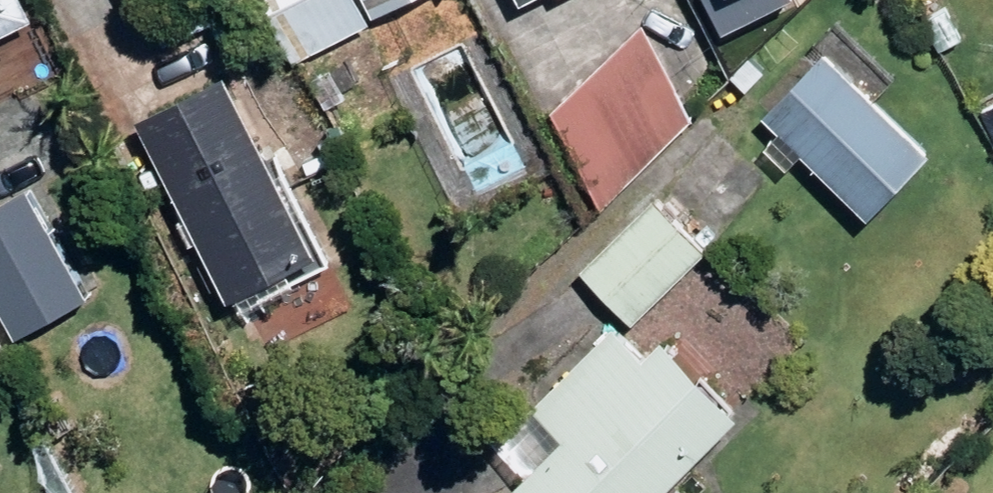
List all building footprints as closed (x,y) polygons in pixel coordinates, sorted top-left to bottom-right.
[(28,22),(17,0),(0,0),(0,36),(28,22)] [(354,0),(256,0),(289,65),(367,27),(354,0)] [(371,19),(410,0),(361,0),(371,19)] [(723,35),(790,1),(789,0),(705,0),(723,35)] [(688,123),(638,23),(549,114),(597,212),(688,123)] [(923,155),(822,55),(760,116),(861,216),(923,155)] [(223,85),(140,124),(224,297),(306,258),(223,85)] [(0,203),(0,326),(8,340),(84,298),(23,190),(0,203)] [(709,253),(657,200),(582,273),(635,326),(709,253)] [(734,423),(660,348),(644,363),(612,331),(492,449),(524,481),(512,492),(662,492),(734,423)]
